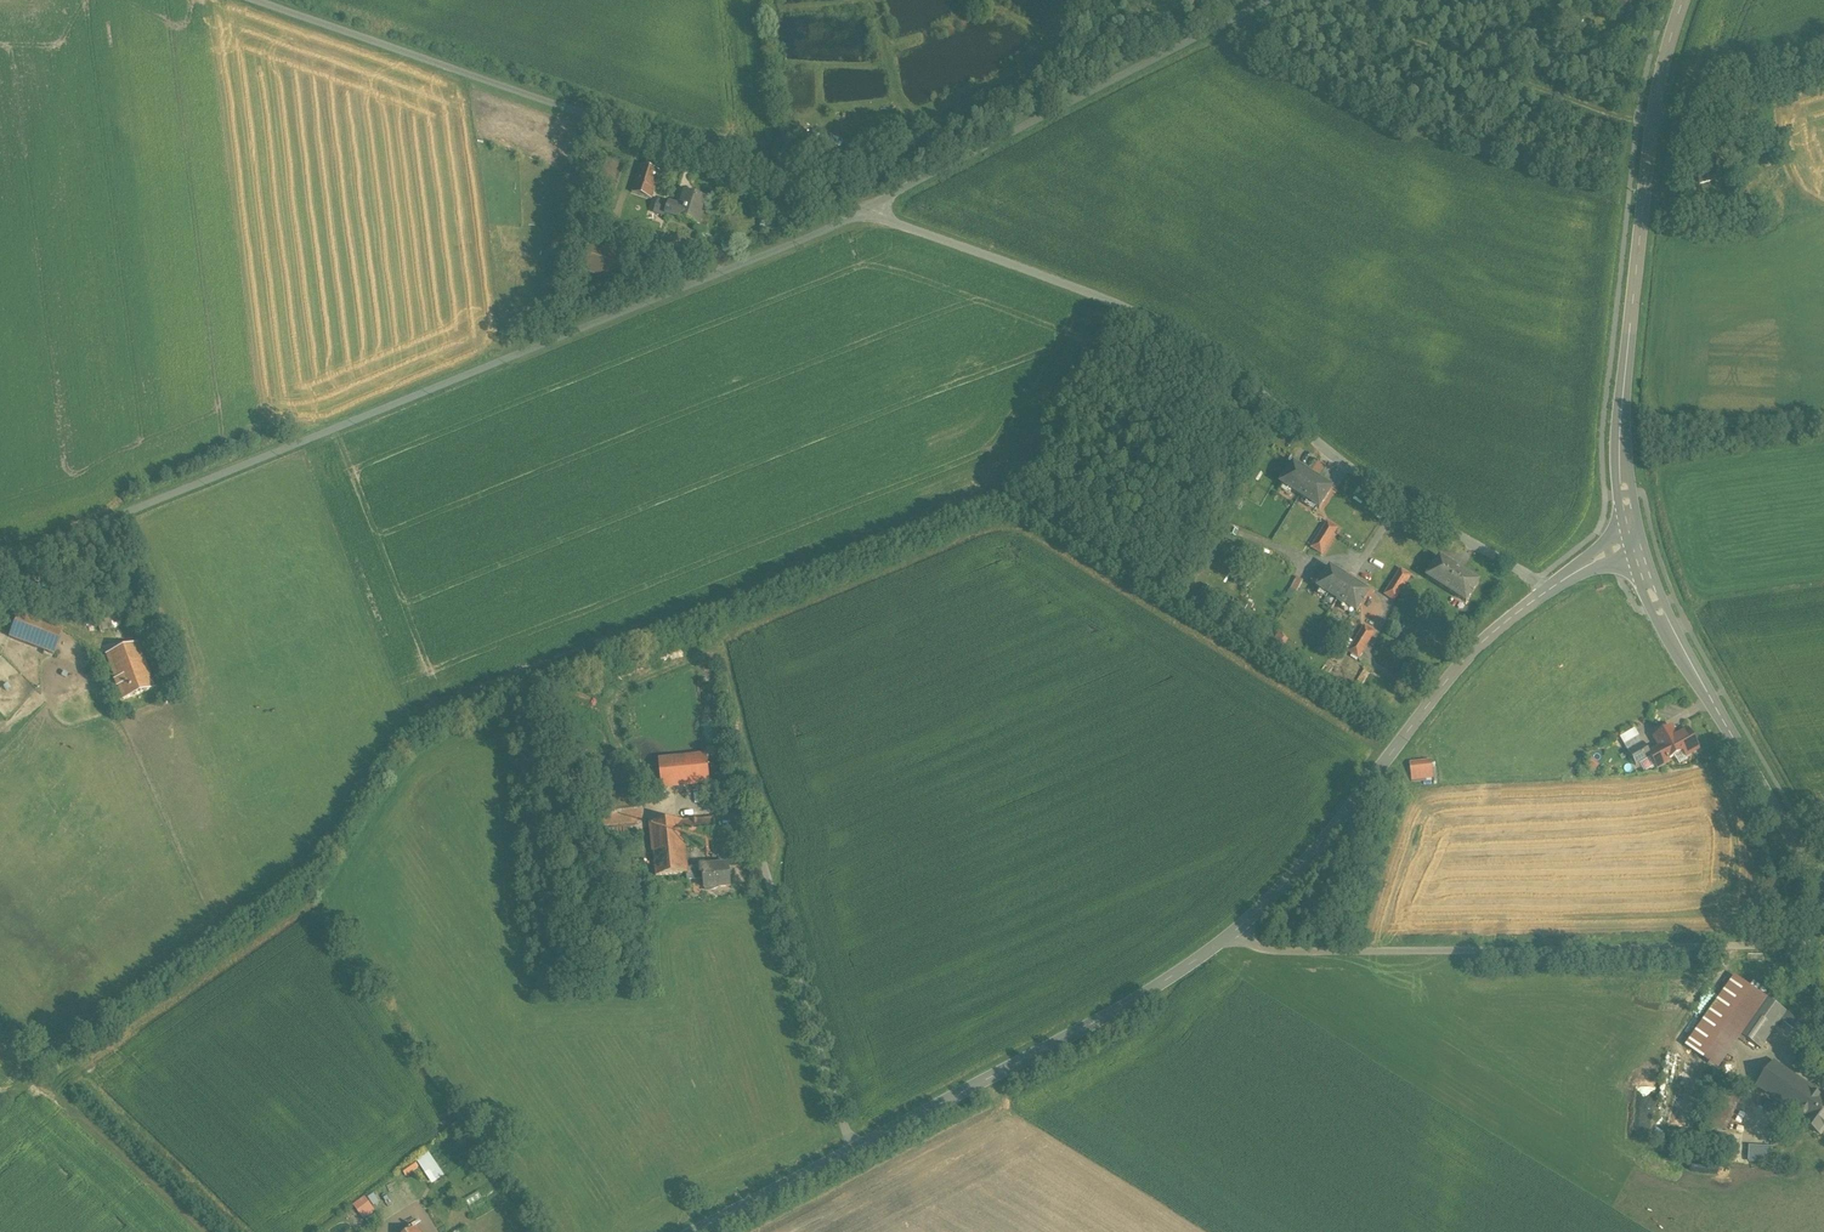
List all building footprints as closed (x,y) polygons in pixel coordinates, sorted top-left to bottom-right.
[(664,162),(644,156),(624,221),(662,234),(667,217),(670,206),(652,200),(664,162)] [(600,183),(619,189),(626,163),(608,158),(600,183)] [(1699,184),(1720,180),(1717,163),(1705,166),(1707,171),(1697,174),(1699,184)] [(681,210),(670,206),(667,217),(677,220),(677,221),(697,228),(706,201),(686,195),(681,210)] [(628,287),(638,257),(594,243),(585,273),(628,287)] [(1332,490),(1293,465),(1280,485),(1319,510),(1332,490)] [(1338,530),(1327,523),(1310,549),(1321,556),(1338,530)] [(1478,583),(1440,559),(1427,578),(1466,603),(1478,583)] [(1369,594),(1330,570),(1318,589),(1357,614),(1369,594)] [(1411,577),(1401,571),(1385,596),(1395,602),(1411,577)] [(1303,581),(1297,578),(1290,590),(1296,593),(1303,581)] [(24,612),(14,643),(65,660),(75,629),(24,612)] [(1374,634),(1365,628),(1349,653),(1358,658),(1374,634)] [(157,690),(140,646),(110,658),(127,702),(157,690)] [(592,697),(572,704),(576,715),(596,708),(592,697)] [(1659,748),(1649,754),(1651,758),(1658,769),(1669,762),(1668,760),(1683,751),(1686,757),(1699,750),(1688,731),(1677,737),(1672,728),(1654,739),(1659,748)] [(1651,758),(1649,754),(1635,730),(1620,738),(1636,767),(1651,758)] [(715,755),(669,760),(672,794),(718,789),(715,755)] [(1431,762),(1410,765),(1412,781),(1433,778),(1431,762)] [(644,824),(641,790),(597,794),(600,828),(644,824)] [(690,850),(718,848),(717,821),(652,825),(656,877),(692,874),(690,850)] [(741,893),(739,864),(707,867),(708,872),(692,874),(656,877),(657,887),(697,884),(698,896),(741,893)] [(1759,990),(1740,977),(1692,1047),(1711,1060),(1759,990)] [(1791,1014),(1769,999),(1745,1034),(1767,1049),(1791,1014)] [(1778,1064),(1762,1087),(1809,1118),(1823,1096),(1823,1095),(1778,1064)] [(1749,1097),(1729,1087),(1714,1120),(1733,1129),(1749,1097)] [(1809,1118),(1802,1128),(1821,1142),(1823,1138),(1823,1096),(1809,1118)] [(1777,1140),(1754,1140),(1754,1158),(1776,1159),(1777,1140)] [(376,1210),(367,1196),(354,1204),(363,1218),(376,1210)]
